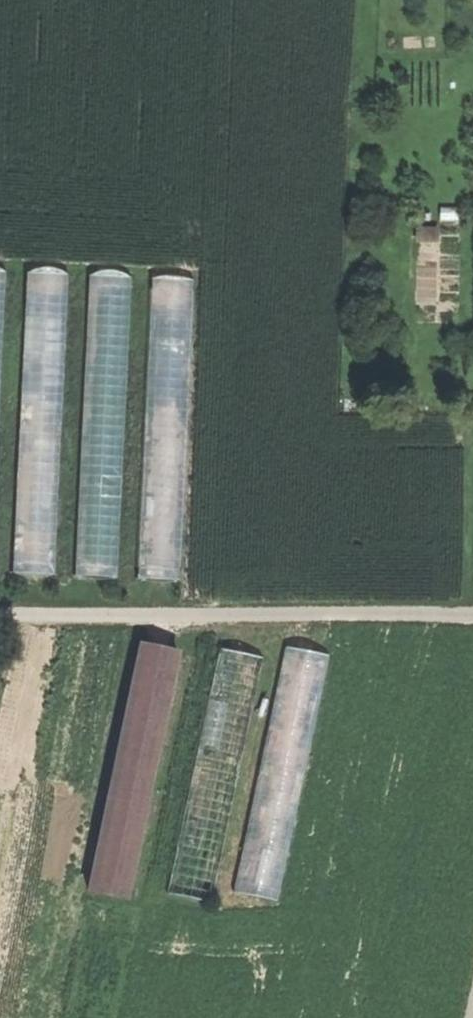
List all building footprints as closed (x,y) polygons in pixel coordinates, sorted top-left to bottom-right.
[(27,279),(11,579),(54,581),(70,282),(27,279)] [(74,582),(117,584),(133,285),(90,283),(74,582)] [(136,585),(179,587),(195,289),(152,287),(136,585)] [(86,896),(123,904),(176,660),(139,652),(86,896)] [(230,899),(273,909),(327,665),(284,655),(230,899)] [(165,898),(207,907),(260,665),(218,656),(165,898)]
